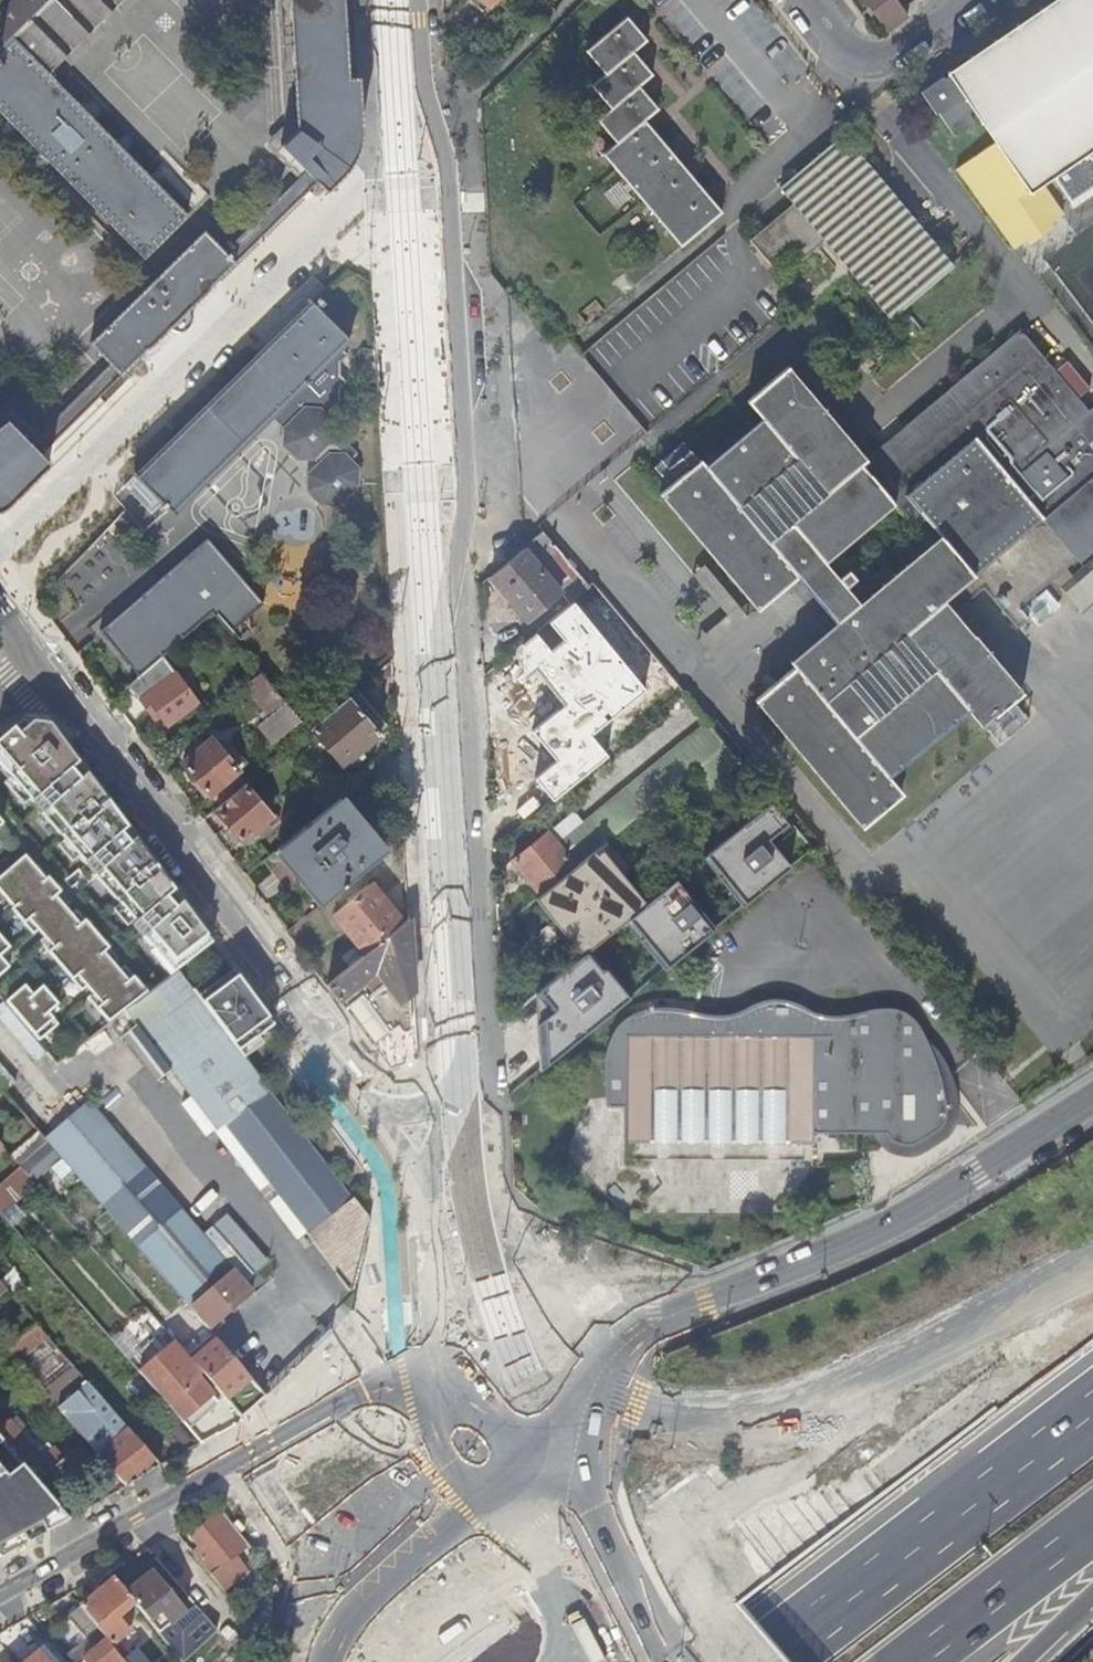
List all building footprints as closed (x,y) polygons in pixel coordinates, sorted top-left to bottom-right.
[(49,2),(14,36),(0,50),(0,110),(83,196),(142,257),(186,215),(49,72),(64,58),(123,0),(51,0),(49,2)] [(14,36),(49,2),(46,0),(14,0),(0,14),(0,50),(14,36)] [(64,58),(71,66),(139,0),(123,0),(64,58)] [(286,121),(262,142),(297,178),(305,170),(279,143),(297,127),(290,0),(279,0),(286,121)] [(316,180),(326,190),(343,173),(352,161),(357,151),(359,146),(361,133),(358,77),(347,77),(343,0),(290,0),(297,127),(279,143),(305,170),(316,180)] [(488,6),(483,0),(471,0),(482,12),(488,6)] [(889,30),(908,15),(897,0),(867,0),(889,30)] [(926,91),(927,94),(935,106),(1085,0),(1055,0),(926,91)] [(1033,235),(1032,232),(1043,224),(1045,226),(1063,213),(1042,181),(1053,174),(1074,206),(1092,192),(1092,0),(1085,0),(935,106),(956,136),(976,122),(970,113),(975,109),(997,139),(958,166),(1017,245),(1033,235)] [(683,246),(724,210),(646,121),(660,109),(640,86),(654,74),(635,52),(648,40),(628,16),(587,50),(606,73),(593,84),(613,108),(599,120),(618,142),(604,154),(683,246)] [(905,86),(900,90),(914,107),(919,103),(905,86)] [(826,240),(893,319),(955,265),(844,136),(783,188),(797,206),(754,243),(784,276),(826,240)] [(297,178),(224,250),(235,261),(275,221),(316,180),(305,170),(297,178)] [(179,331),(183,330),(191,322),(192,317),(192,313),(188,307),(235,261),(224,250),(204,230),(89,343),(109,364),(119,374),(120,375),(168,327),(172,330),(175,330),(179,331)] [(131,475),(143,488),(205,431),(330,320),(335,316),(328,309),(323,314),(310,300),(308,302),(309,304),(271,341),(269,340),(134,474),(133,473),(131,475)] [(348,330),(335,316),(330,320),(205,431),(143,488),(155,501),(151,505),(159,514),(163,509),(170,516),(172,514),(170,511),(267,416),(282,431),(281,445),(295,460),(311,460),(314,458),(319,464),(307,475),(307,491),(320,504),(337,505),(358,484),(358,468),(351,460),(357,453),(344,440),(337,446),(332,440),(334,438),(334,422),(340,415),(334,408),(340,402),(340,389),(346,382),(339,374),(339,361),(346,355),(338,345),(344,339),(346,341),(348,339),(344,334),(348,330)] [(835,623),(789,662),(793,667),(753,700),(860,827),(900,794),(885,777),(967,709),(981,726),(1020,693),(953,614),(983,588),(1016,627),(1028,617),(1019,606),(1052,578),(1065,567),(1092,544),(1092,407),(1090,410),(1021,329),(868,458),(790,366),(750,400),(765,417),(707,466),(701,459),(659,495),(755,609),(795,575),(835,623)] [(5,420),(38,454),(119,374),(109,364),(36,435),(6,405),(0,410),(0,424),(5,420)] [(4,507),(47,464),(38,454),(5,420),(0,424),(0,510),(4,507)] [(558,593),(568,605),(589,587),(542,531),(484,580),(495,594),(498,591),(524,622),(558,593)] [(207,537),(101,632),(137,679),(140,676),(154,664),(211,612),(231,634),(232,633),(231,631),(262,602),(263,602),(207,537)] [(92,549),(59,578),(84,607),(117,579),(92,549)] [(1052,578),(1080,611),(1092,600),(1092,554),(1070,573),(1065,567),(1052,578)] [(150,691),(166,680),(154,664),(140,676),(150,691)] [(157,711),(160,715),(167,725),(197,703),(175,673),(166,680),(150,691),(140,699),(152,715),(157,711)] [(300,720),(260,673),(245,686),(265,711),(270,717),(265,722),(258,727),(272,743),(300,720)] [(379,735),(348,697),(311,728),(343,766),(379,735)] [(155,719),(160,715),(157,711),(152,715),(155,719)] [(265,722),(270,717),(265,711),(260,716),(265,722)] [(173,976),(178,972),(212,947),(51,727),(24,720),(0,738),(0,744),(173,976)] [(722,747),(704,725),(585,822),(575,809),(513,861),(541,895),(576,865),(608,839),(693,771),(722,747)] [(212,794),(221,805),(244,785),(234,774),(238,771),(211,739),(182,763),(196,780),(193,782),(204,796),(207,794),(210,796),(212,794)] [(707,789),(737,764),(722,747),(693,771),(707,789)] [(270,817),(244,785),(221,805),(215,810),(216,811),(214,814),(225,827),(227,825),(242,842),(251,833),(263,823),(270,817)] [(735,813),(741,820),(761,803),(755,796),(735,813)] [(302,877),(298,880),(320,907),(384,852),(338,797),(279,847),(302,877)] [(766,805),(700,859),(738,905),(786,866),(765,840),(783,825),(766,805)] [(0,811),(0,836),(12,826),(0,811)] [(267,828),(263,823),(251,833),(256,838),(267,828)] [(629,865),(608,839),(576,865),(541,895),(537,898),(586,957),(588,955),(632,918),(643,909),(617,876),(629,865)] [(302,877),(279,847),(274,851),(298,880),(302,877)] [(0,879),(0,891),(14,908),(10,911),(105,1026),(143,995),(48,879),(45,882),(26,858),(0,879)] [(643,909),(632,918),(671,966),(715,930),(675,882),(643,909)] [(334,916),(366,954),(404,923),(371,884),(334,916)] [(366,954),(327,985),(343,1007),(361,993),(389,1030),(398,1024),(402,1030),(405,1031),(409,1029),(410,1026),(409,994),(413,991),(409,918),(404,923),(366,954)] [(10,949),(0,937),(0,958),(10,949)] [(350,966),(361,957),(355,948),(342,958),(350,966)] [(586,957),(542,994),(557,1012),(545,1023),(545,1067),(625,1000),(588,955),(586,957)] [(9,969),(0,959),(0,976),(9,969)] [(240,1052),(275,1024),(233,971),(198,998),(240,1052)] [(355,1290),(370,1219),(353,1197),(240,1052),(198,998),(178,972),(173,976),(125,1013),(216,1132),(225,1143),(236,1134),(311,1230),(355,1290)] [(23,984),(4,1001),(38,1040),(56,1025),(47,1014),(57,1005),(42,987),(33,995),(23,984)] [(914,1050),(915,1029),(833,1028),(833,1037),(628,1035),(627,1144),(814,1145),(814,1097),(914,1098),(914,1077),(914,1050)] [(101,1206),(147,1167),(88,1098),(42,1138),(48,1144),(60,1158),(101,1206)] [(37,1132),(10,1155),(21,1167),(48,1144),(42,1138),(37,1132)] [(60,1158),(48,1144),(21,1167),(33,1181),(60,1158)] [(136,1246),(181,1208),(147,1167),(101,1206),(136,1246)] [(181,1208),(136,1246),(208,1329),(253,1291),(245,1281),(204,1234),(181,1208)] [(204,1234),(245,1281),(267,1262),(226,1215),(204,1234)] [(318,1309),(327,1319),(263,1376),(288,1405),(344,1355),(330,1340),(356,1317),(335,1293),(318,1309)] [(12,1347),(20,1360),(51,1340),(43,1327),(12,1347)] [(192,1362),(218,1340),(214,1336),(189,1358),(192,1362)] [(172,1339),(136,1370),(147,1382),(183,1424),(215,1396),(199,1379),(177,1355),(182,1350),(172,1339)] [(242,1418),(266,1396),(224,1347),(218,1340),(192,1362),(204,1375),(242,1418)] [(189,1358),(182,1350),(177,1355),(199,1379),(204,1375),(192,1362),(189,1358)] [(127,1488),(160,1468),(133,1436),(89,1386),(60,1411),(127,1488)] [(13,1422),(39,1453),(49,1445),(46,1441),(41,1439),(36,1439),(18,1417),(13,1422)] [(0,1432),(0,1438),(2,1440),(22,1464),(31,1474),(56,1504),(67,1494),(65,1491),(93,1465),(79,1449),(64,1462),(49,1445),(39,1453),(13,1422),(0,1432)] [(60,1510),(56,1504),(31,1474),(22,1464),(9,1477),(0,1468),(0,1544),(60,1510)] [(215,1516),(207,1522),(230,1550),(237,1543),(215,1516)] [(235,1556),(230,1550),(207,1522),(194,1533),(203,1545),(213,1556),(222,1567),(235,1556)] [(206,1562),(213,1556),(203,1545),(196,1551),(206,1562)] [(203,1565),(206,1562),(196,1551),(193,1553),(203,1565)] [(222,1567),(213,1556),(206,1562),(203,1565),(212,1575),(222,1567)] [(247,1572),(235,1556),(222,1567),(212,1575),(211,1576),(225,1592),(226,1591),(247,1572)] [(127,1594),(136,1604),(184,1661),(185,1661),(217,1632),(204,1616),(176,1640),(167,1629),(186,1612),(153,1572),(127,1594)] [(118,1620),(136,1604),(127,1594),(115,1580),(81,1609),(112,1646),(118,1641),(122,1637),(128,1632),(118,1620)] [(68,1656),(73,1661),(125,1661),(112,1646),(81,1609),(69,1620),(87,1641),(68,1656)] [(132,1627),(128,1632),(122,1637),(126,1642),(137,1632),(132,1627)] [(125,1661),(131,1657),(118,1641),(112,1646),(125,1661)] [(49,1645),(28,1661),(63,1661),(49,1645)] [(125,1661),(144,1661),(136,1653),(131,1657),(125,1661)]
